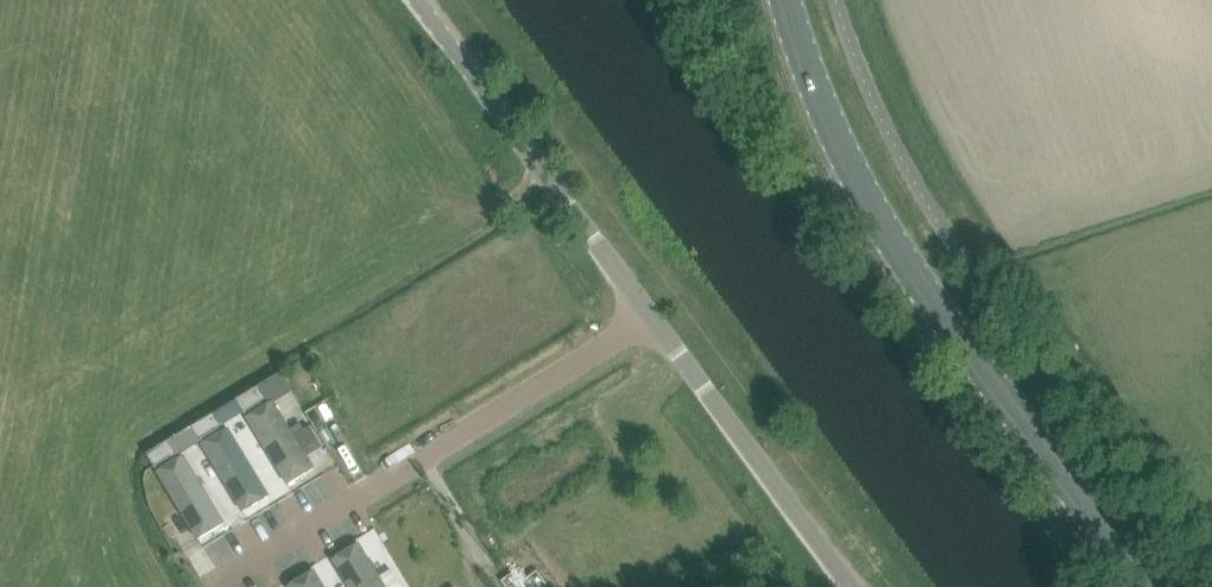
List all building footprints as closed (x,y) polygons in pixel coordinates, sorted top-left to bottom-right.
[(259,386),(236,400),(244,412),(266,399),(259,386)] [(270,405),(248,418),(288,484),(314,468),(306,455),(293,434),(275,405),(273,402),(270,405)] [(214,413),(192,427),(199,440),(200,439),(217,429),(219,428),(222,426),(218,420),(214,413)] [(204,445),(203,445),(244,512),(269,496),(229,430),(223,433),(221,434),(204,445)] [(169,441),(147,454),(155,467),(164,461),(167,459),(177,453),(174,448),(169,441)] [(168,467),(158,472),(199,539),(224,523),(185,459),(184,457),(171,465),(168,467)] [(334,560),(340,570),(350,586),(399,586),(402,585),(392,569),(379,576),(359,544),(334,560)] [(289,586),(324,586),(321,582),(315,571),(289,586)]
